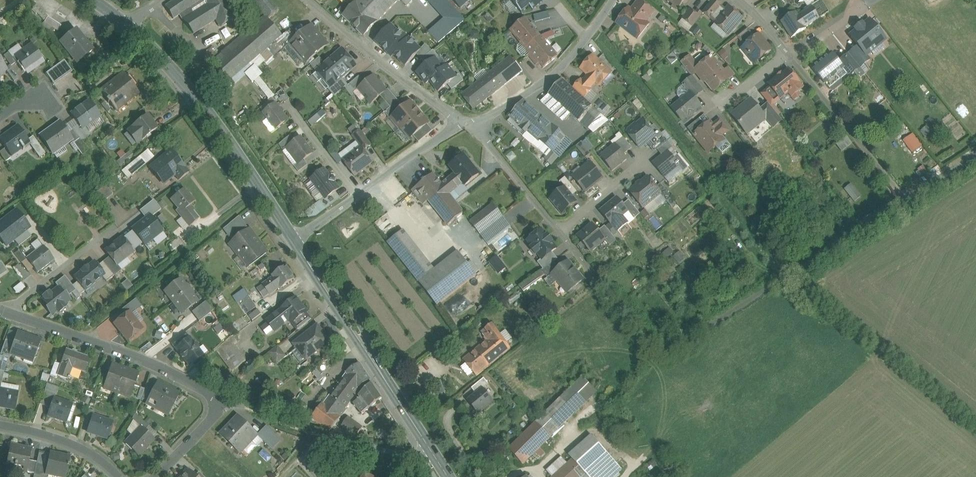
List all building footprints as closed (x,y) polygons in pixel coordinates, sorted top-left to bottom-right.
[(165,5),(173,18),(179,14),(194,33),(215,20),(207,6),(217,0),(173,0),(165,5)] [(228,0),(217,0),(207,6),(215,20),(217,18),(222,26),(238,16),(228,0)] [(270,0),(258,0),(254,3),(265,16),(265,15),(268,19),(279,10),(270,0)] [(351,8),(357,2),(356,2),(357,1),(358,0),(343,0),(351,8)] [(357,1),(378,22),(399,0),(358,0),(357,1)] [(447,0),(430,0),(429,1),(444,18),(439,22),(449,33),(465,20),(447,0)] [(461,9),(471,0),(453,0),(461,9)] [(521,12),(530,6),(533,9),(543,2),(541,0),(511,0),(521,12)] [(678,9),(685,0),(667,0),(678,9)] [(704,13),(710,18),(720,6),(721,5),(716,0),(715,0),(704,13)] [(378,22),(357,1),(356,2),(357,2),(351,8),(343,16),(364,36),(377,22),(378,22)] [(653,12),(639,1),(631,11),(645,22),(653,12)] [(821,1),(810,8),(817,20),(829,13),(821,1)] [(720,6),(710,18),(715,23),(715,24),(728,35),(731,31),(733,31),(735,29),(735,27),(742,19),(729,8),(726,11),(720,6)] [(810,8),(798,16),(796,12),(781,22),(791,38),(806,29),(806,28),(817,20),(810,8)] [(631,11),(628,9),(617,23),(636,38),(647,24),(645,22),(631,11)] [(695,13),(690,9),(682,19),(692,27),(702,14),(697,10),(695,13)] [(265,16),(210,62),(227,82),(282,35),(268,19),(265,15),(265,16)] [(61,25),(48,16),(44,21),(58,30),(61,25)] [(526,48),(541,36),(525,18),(510,30),(512,31),(516,35),(515,36),(516,37),(517,37),(521,41),(520,42),(521,43),(522,43),(526,48)] [(872,22),(868,21),(863,25),(862,24),(856,29),(857,31),(852,34),(851,38),(858,46),(866,56),(867,56),(883,43),(883,39),(877,32),(878,29),(872,22)] [(439,22),(429,32),(438,43),(449,33),(439,22)] [(297,37),(289,44),(290,44),(284,49),(299,66),(325,43),(311,26),(297,37)] [(402,36),(391,26),(375,41),(387,53),(391,49),(395,53),(393,54),(405,66),(421,50),(404,34),(402,36)] [(747,28),(736,37),(744,46),(755,38),(747,28)] [(290,29),(275,42),(282,51),(284,49),(290,44),(289,44),(297,37),(290,29)] [(69,36),(61,42),(77,62),(92,50),(91,50),(93,49),(88,43),(86,44),(76,31),(69,36)] [(65,32),(57,38),(61,42),(69,36),(65,32)] [(744,46),(742,48),(749,56),(753,56),(757,61),(760,62),(764,58),(765,55),(771,51),(758,35),(755,38),(744,46)] [(530,54),(528,55),(536,65),(539,63),(543,68),(557,57),(541,36),(526,48),(530,54)] [(282,51),(275,42),(267,49),(274,57),(282,51)] [(32,45),(15,57),(27,74),(43,62),(32,45)] [(858,46),(849,54),(860,68),(870,60),(867,56),(866,56),(858,46)] [(724,48),(719,53),(724,60),(730,55),(724,48)] [(325,64),(318,69),(319,70),(316,72),(322,79),(319,81),(322,79),(329,87),(332,85),(332,86),(342,77),(344,75),(345,76),(349,73),(349,72),(354,67),(341,51),(325,64)] [(15,63),(8,53),(4,57),(11,66),(15,63)] [(831,53),(812,69),(824,84),(825,83),(829,89),(840,80),(835,75),(843,68),(844,68),(839,62),(831,53)] [(849,54),(839,62),(844,68),(843,68),(850,76),(860,68),(849,54)] [(418,56),(411,63),(419,71),(426,63),(418,56)] [(612,73),(592,56),(581,68),(588,75),(582,83),(589,89),(596,82),(600,86),(612,73)] [(699,67),(689,56),(681,63),(692,77),(697,72),(696,70),(699,67)] [(319,57),(310,65),(316,72),(319,70),(318,69),(325,64),(319,57)] [(510,57),(477,83),(489,98),(523,71),(510,57)] [(711,57),(708,60),(704,58),(698,63),(699,67),(696,70),(697,72),(713,91),(722,84),(724,84),(726,83),(726,80),(729,79),(721,69),(721,67),(720,65),(718,65),(711,57)] [(430,81),(444,69),(435,58),(417,73),(426,84),(430,81)] [(64,61),(46,74),(54,85),(72,72),(64,61)] [(256,63),(247,70),(269,99),(275,94),(260,75),(263,73),(256,63)] [(444,69),(430,81),(438,92),(456,77),(447,66),(444,69)] [(19,78),(12,68),(7,72),(14,82),(19,78)] [(783,76),(770,88),(780,100),(788,94),(794,101),(801,96),(798,93),(804,88),(789,69),(782,75),(783,76)] [(123,74),(100,92),(107,100),(106,101),(108,103),(109,103),(115,111),(138,93),(123,74)] [(359,76),(349,84),(353,89),(363,81),(359,76)] [(373,76),(359,88),(366,97),(366,98),(371,104),(380,96),(386,91),(373,76)] [(342,77),(332,86),(332,85),(329,87),(328,88),(334,97),(345,88),(348,85),(342,77)] [(692,77),(682,85),(690,94),(690,93),(694,98),(704,91),(692,77)] [(601,115),(562,79),(548,94),(570,114),(588,129),(601,115)] [(582,83),(580,81),(574,87),(576,88),(574,90),(583,98),(584,96),(585,97),(591,91),(589,89),(582,83)] [(477,83),(462,95),(474,110),(489,98),(477,83)] [(353,89),(349,84),(348,85),(345,88),(351,95),(355,91),(353,89)] [(770,88),(761,95),(771,107),(780,100),(770,88)] [(289,99),(282,89),(277,93),(284,102),(289,99)] [(388,89),(386,91),(380,96),(390,108),(398,101),(388,89)] [(690,94),(672,109),(682,121),(688,116),(689,117),(691,117),(693,115),(693,113),(693,112),(701,106),(694,98),(690,93),(690,94)] [(570,114),(548,94),(541,102),(563,121),(570,114)] [(750,100),(732,115),(748,136),(766,121),(767,120),(762,114),(750,100)] [(390,108),(385,112),(384,112),(390,119),(392,118),(392,117),(404,107),(398,101),(390,108)] [(552,126),(523,101),(510,116),(539,141),(552,126)] [(89,102),(71,115),(78,125),(82,130),(84,128),(100,117),(89,102)] [(404,107),(392,117),(392,118),(401,128),(419,113),(416,109),(416,106),(413,103),(411,103),(410,102),(404,107)] [(279,107),(275,103),(263,112),(275,128),(287,119),(282,112),(283,109),(281,108),(279,107)] [(782,121),(771,107),(762,114),(767,120),(766,121),(773,129),(782,121)] [(308,118),(311,124),(326,115),(323,110),(308,118)] [(419,113),(401,128),(410,139),(413,136),(427,124),(428,123),(427,122),(427,120),(425,117),(423,117),(419,113)] [(147,115),(131,127),(132,127),(127,131),(137,143),(142,140),(156,129),(150,121),(151,121),(147,115)] [(704,115),(687,128),(694,136),(695,136),(696,137),(709,152),(722,141),(720,138),(729,131),(722,124),(718,127),(715,124),(713,125),(704,115)] [(643,121),(636,127),(633,127),(629,130),(629,133),(628,134),(639,148),(649,140),(654,135),(649,129),(643,121)] [(59,123),(40,136),(52,153),(53,153),(52,151),(61,145),(62,146),(71,140),(59,123)] [(427,124),(413,136),(419,142),(433,131),(427,124)] [(0,139),(0,140),(11,157),(12,156),(11,155),(21,148),(23,150),(24,149),(21,145),(28,140),(17,125),(17,126),(0,139)] [(84,128),(82,130),(78,125),(73,129),(79,139),(81,141),(90,135),(84,128)] [(664,137),(654,125),(649,129),(654,135),(649,140),(654,145),(664,137)] [(921,130),(924,136),(932,131),(928,125),(921,130)] [(552,126),(539,141),(553,153),(566,137),(552,126)] [(371,145),(360,130),(352,135),(359,145),(361,143),(365,149),(371,145)] [(502,130),(497,131),(496,136),(498,140),(503,139),(505,134),(502,130)] [(913,134),(903,141),(909,149),(919,142),(913,134)] [(848,136),(837,145),(842,151),(853,142),(848,136)] [(288,146),(286,147),(287,148),(297,162),(298,163),(304,159),(312,152),(300,137),(288,146)] [(667,142),(664,137),(654,145),(650,148),(654,153),(657,151),(667,142)] [(623,138),(615,145),(623,155),(632,149),(623,138)] [(81,141),(79,139),(73,143),(82,155),(88,151),(81,141)] [(288,146),(284,139),(279,143),(284,150),(287,148),(286,147),(288,146)] [(37,142),(31,146),(39,158),(45,154),(37,142)] [(591,154),(581,142),(576,147),(585,158),(591,154)] [(667,142),(657,151),(662,156),(668,152),(672,148),(667,142)] [(615,145),(600,156),(612,171),(627,159),(623,155),(615,145)] [(361,146),(342,160),(354,176),(373,162),(361,146)] [(748,146),(738,155),(744,162),(754,153),(748,146)] [(4,149),(0,152),(0,153),(6,161),(10,158),(4,149)] [(170,150),(152,166),(165,182),(175,175),(179,180),(189,172),(170,150)] [(144,154),(122,172),(128,178),(150,160),(149,159),(152,157),(148,152),(145,155),(144,154)] [(551,152),(545,159),(551,165),(557,157),(551,152)] [(662,156),(653,164),(664,177),(678,165),(679,165),(674,159),(668,152),(662,156)] [(124,156),(116,162),(119,166),(126,160),(124,156)] [(479,175),(464,156),(450,167),(455,174),(449,179),(457,189),(463,184),(465,186),(479,175)] [(687,168),(678,156),(674,159),(679,165),(678,165),(683,171),(687,168)] [(297,162),(294,165),(298,170),(307,163),(304,159),(298,163),(297,162)] [(603,178),(590,162),(572,177),(585,193),(603,178)] [(324,169),(311,178),(325,197),(325,198),(335,190),(338,188),(333,181),(334,181),(335,178),(333,176),(331,176),(330,177),(324,169)] [(449,179),(442,185),(433,175),(412,191),(423,204),(428,201),(448,226),(464,213),(449,195),(457,189),(449,179)] [(576,191),(565,177),(560,181),(565,186),(572,195),(576,191)] [(647,178),(630,192),(643,208),(660,194),(655,188),(647,178)] [(852,183),(845,188),(855,201),(862,196),(852,183)] [(104,184),(94,192),(102,203),(113,194),(104,184)] [(672,198),(660,184),(655,188),(660,194),(666,202),(672,198)] [(565,186),(549,199),(562,215),(578,202),(572,195),(565,186)] [(185,187),(172,197),(179,207),(177,209),(190,226),(199,219),(193,211),(191,212),(187,207),(195,201),(185,187)] [(335,190),(325,198),(325,197),(320,201),(326,208),(340,198),(335,190)] [(633,220),(640,214),(629,200),(622,205),(617,199),(601,212),(611,225),(612,225),(618,232),(633,219),(633,220)] [(493,204),(470,222),(479,234),(502,216),(493,204)] [(19,222),(23,219),(16,210),(12,214),(19,222)] [(0,223),(0,239),(6,246),(14,240),(26,230),(30,228),(23,219),(19,222),(12,214),(0,223)] [(162,232),(150,216),(132,229),(145,245),(162,232)] [(239,216),(224,227),(232,237),(246,226),(239,216)] [(502,216),(479,234),(486,243),(510,226),(502,216)] [(598,231),(592,224),(577,237),(590,252),(605,240),(605,239),(598,231)] [(616,240),(605,226),(598,231),(605,239),(605,240),(609,245),(616,240)] [(249,228),(230,242),(239,255),(234,259),(241,269),(247,264),(264,251),(265,252),(266,251),(249,228)] [(26,230),(14,240),(19,246),(31,237),(26,230)] [(434,270),(403,230),(387,243),(418,282),(434,270)] [(547,236),(542,230),(527,241),(532,247),(531,248),(536,255),(537,253),(542,260),(556,249),(551,242),(552,242),(547,235),(547,236)] [(121,238),(115,243),(105,251),(110,256),(116,265),(117,265),(117,264),(123,259),(123,260),(133,252),(122,237),(121,238)] [(178,237),(169,244),(174,250),(182,243),(178,237)] [(56,252),(48,243),(43,247),(51,256),(56,252)] [(26,258),(26,259),(37,273),(54,260),(51,256),(43,247),(43,245),(26,258)] [(26,258),(19,250),(14,254),(21,263),(26,259),(26,258)] [(458,251),(434,270),(418,282),(437,306),(476,275),(458,251)] [(116,265),(110,256),(103,262),(114,276),(121,270),(117,265),(116,265)] [(77,282),(85,291),(103,277),(105,275),(98,266),(94,261),(87,266),(80,271),(80,272),(74,277),(77,282)] [(114,276),(103,262),(98,266),(105,275),(103,277),(106,282),(114,276)] [(554,262),(541,271),(542,272),(545,276),(548,278),(548,279),(553,275),(552,274),(559,269),(554,262)] [(559,269),(552,274),(553,275),(548,279),(548,278),(545,280),(550,287),(557,281),(567,293),(583,280),(568,262),(559,269)] [(286,265),(272,274),(273,276),(262,283),(269,293),(280,286),(281,287),(294,278),(286,265)] [(257,268),(251,272),(255,277),(261,273),(257,268)] [(542,272),(520,288),(523,292),(545,276),(542,272)] [(72,286),(65,276),(55,283),(58,287),(66,298),(67,297),(76,290),(72,286)] [(180,279),(165,291),(173,302),(189,290),(180,279)] [(85,291),(77,282),(72,286),(76,290),(80,295),(85,291)] [(58,287),(42,300),(48,306),(46,308),(51,314),(57,310),(59,312),(66,307),(64,305),(70,300),(67,297),(66,298),(58,287)] [(189,290),(173,302),(181,313),(197,301),(189,290)] [(256,306),(245,290),(239,294),(250,310),(256,306)] [(520,290),(507,300),(510,304),(523,295),(520,290)] [(296,297),(281,308),(281,309),(267,320),(268,322),(261,327),(267,333),(273,328),(274,330),(289,319),(292,323),(306,311),(296,297)] [(136,298),(122,309),(126,314),(129,312),(131,315),(142,306),(136,298)] [(206,301),(192,312),(199,322),(213,311),(206,301)] [(257,308),(248,315),(252,319),(261,313),(257,308)] [(306,311),(292,323),(297,329),(311,318),(306,311)] [(126,314),(115,323),(128,340),(134,335),(134,332),(141,327),(131,315),(129,312),(126,314)] [(552,313),(545,318),(548,322),(555,317),(552,313)] [(510,348),(492,324),(485,329),(487,331),(483,334),(487,340),(475,349),(488,366),(510,348)] [(317,325),(294,343),(306,358),(329,340),(317,325)] [(41,340),(17,332),(14,343),(10,354),(33,362),(41,340)] [(185,332),(171,343),(175,349),(177,347),(189,338),(185,332)] [(233,336),(215,349),(232,370),(246,360),(234,344),(237,341),(233,336)] [(189,338),(177,347),(181,353),(180,354),(180,356),(181,358),(184,358),(189,366),(200,357),(196,351),(198,350),(198,346),(196,343),(193,343),(189,338)] [(14,343),(5,340),(0,355),(9,358),(10,354),(14,343)] [(277,345),(268,352),(277,363),(286,356),(277,345)] [(61,365),(57,375),(58,376),(68,379),(68,378),(70,379),(71,378),(69,377),(72,368),(85,372),(90,358),(66,349),(61,365)] [(488,366),(475,349),(463,359),(476,376),(488,366)] [(61,365),(54,363),(50,376),(57,378),(58,376),(57,375),(61,365)] [(370,380),(359,363),(346,372),(347,373),(357,388),(370,380)] [(106,388),(105,389),(129,397),(129,396),(133,385),(137,373),(113,365),(109,377),(106,388)] [(347,373),(323,404),(340,417),(346,408),(345,407),(359,389),(357,388),(347,373)] [(109,377),(101,374),(97,385),(106,388),(109,377)] [(581,377),(535,422),(549,436),(595,391),(581,377)] [(484,378),(471,388),(476,394),(482,388),(483,389),(489,384),(484,378)] [(178,394),(157,383),(154,389),(147,401),(156,406),(155,408),(168,415),(178,394)] [(372,383),(358,395),(364,403),(369,408),(382,398),(372,383)] [(6,384),(6,385),(1,384),(0,389),(0,407),(15,410),(19,387),(6,384)] [(144,389),(133,385),(129,396),(140,400),(144,389)] [(154,389),(146,385),(141,398),(147,401),(154,389)] [(476,394),(468,400),(478,413),(493,401),(483,389),(482,388),(476,394)] [(56,394),(45,390),(40,404),(50,408),(53,398),(54,399),(56,394)] [(358,395),(352,401),(358,409),(364,403),(358,395)] [(54,399),(53,398),(50,408),(47,415),(66,422),(66,421),(70,422),(73,413),(70,412),(72,405),(54,399)] [(323,403),(312,417),(330,431),(340,417),(323,404),(323,403)] [(364,403),(358,409),(362,414),(369,408),(364,403)] [(88,409),(84,422),(90,425),(93,417),(95,411),(88,409)] [(149,426),(135,414),(132,419),(140,427),(141,426),(145,430),(149,426)] [(238,416),(220,435),(240,454),(258,436),(258,435),(238,416)] [(362,426),(348,416),(341,426),(355,436),(362,426)] [(93,417),(90,425),(87,432),(106,439),(112,422),(102,419),(102,420),(93,417)] [(549,436),(535,422),(508,449),(523,464),(550,438),(549,436)] [(145,430),(141,426),(140,427),(125,443),(138,456),(154,439),(145,430)] [(149,426),(145,430),(154,439),(158,434),(149,426)] [(277,435),(267,426),(258,435),(258,436),(267,445),(277,435)] [(591,435),(569,455),(573,459),(568,463),(580,476),(584,473),(607,453),(591,435)] [(30,449),(11,445),(6,468),(25,472),(28,460),(30,449)] [(48,464),(50,455),(38,453),(36,462),(48,464)] [(584,473),(588,476),(614,476),(622,470),(607,453),(584,473)] [(69,458),(50,454),(50,455),(48,464),(46,473),(47,473),(65,476),(67,467),(68,467),(68,465),(69,458)] [(561,456),(554,463),(560,470),(568,464),(561,456)] [(36,462),(28,460),(25,472),(34,474),(36,462)] [(36,462),(34,474),(33,476),(36,476),(46,476),(47,473),(46,473),(48,464),(36,462)] [(546,470),(552,476),(553,476),(560,470),(554,463),(546,470)] [(568,463),(568,464),(560,470),(553,476),(580,476),(568,463)] [(318,476),(335,476),(325,469),(318,476)]
